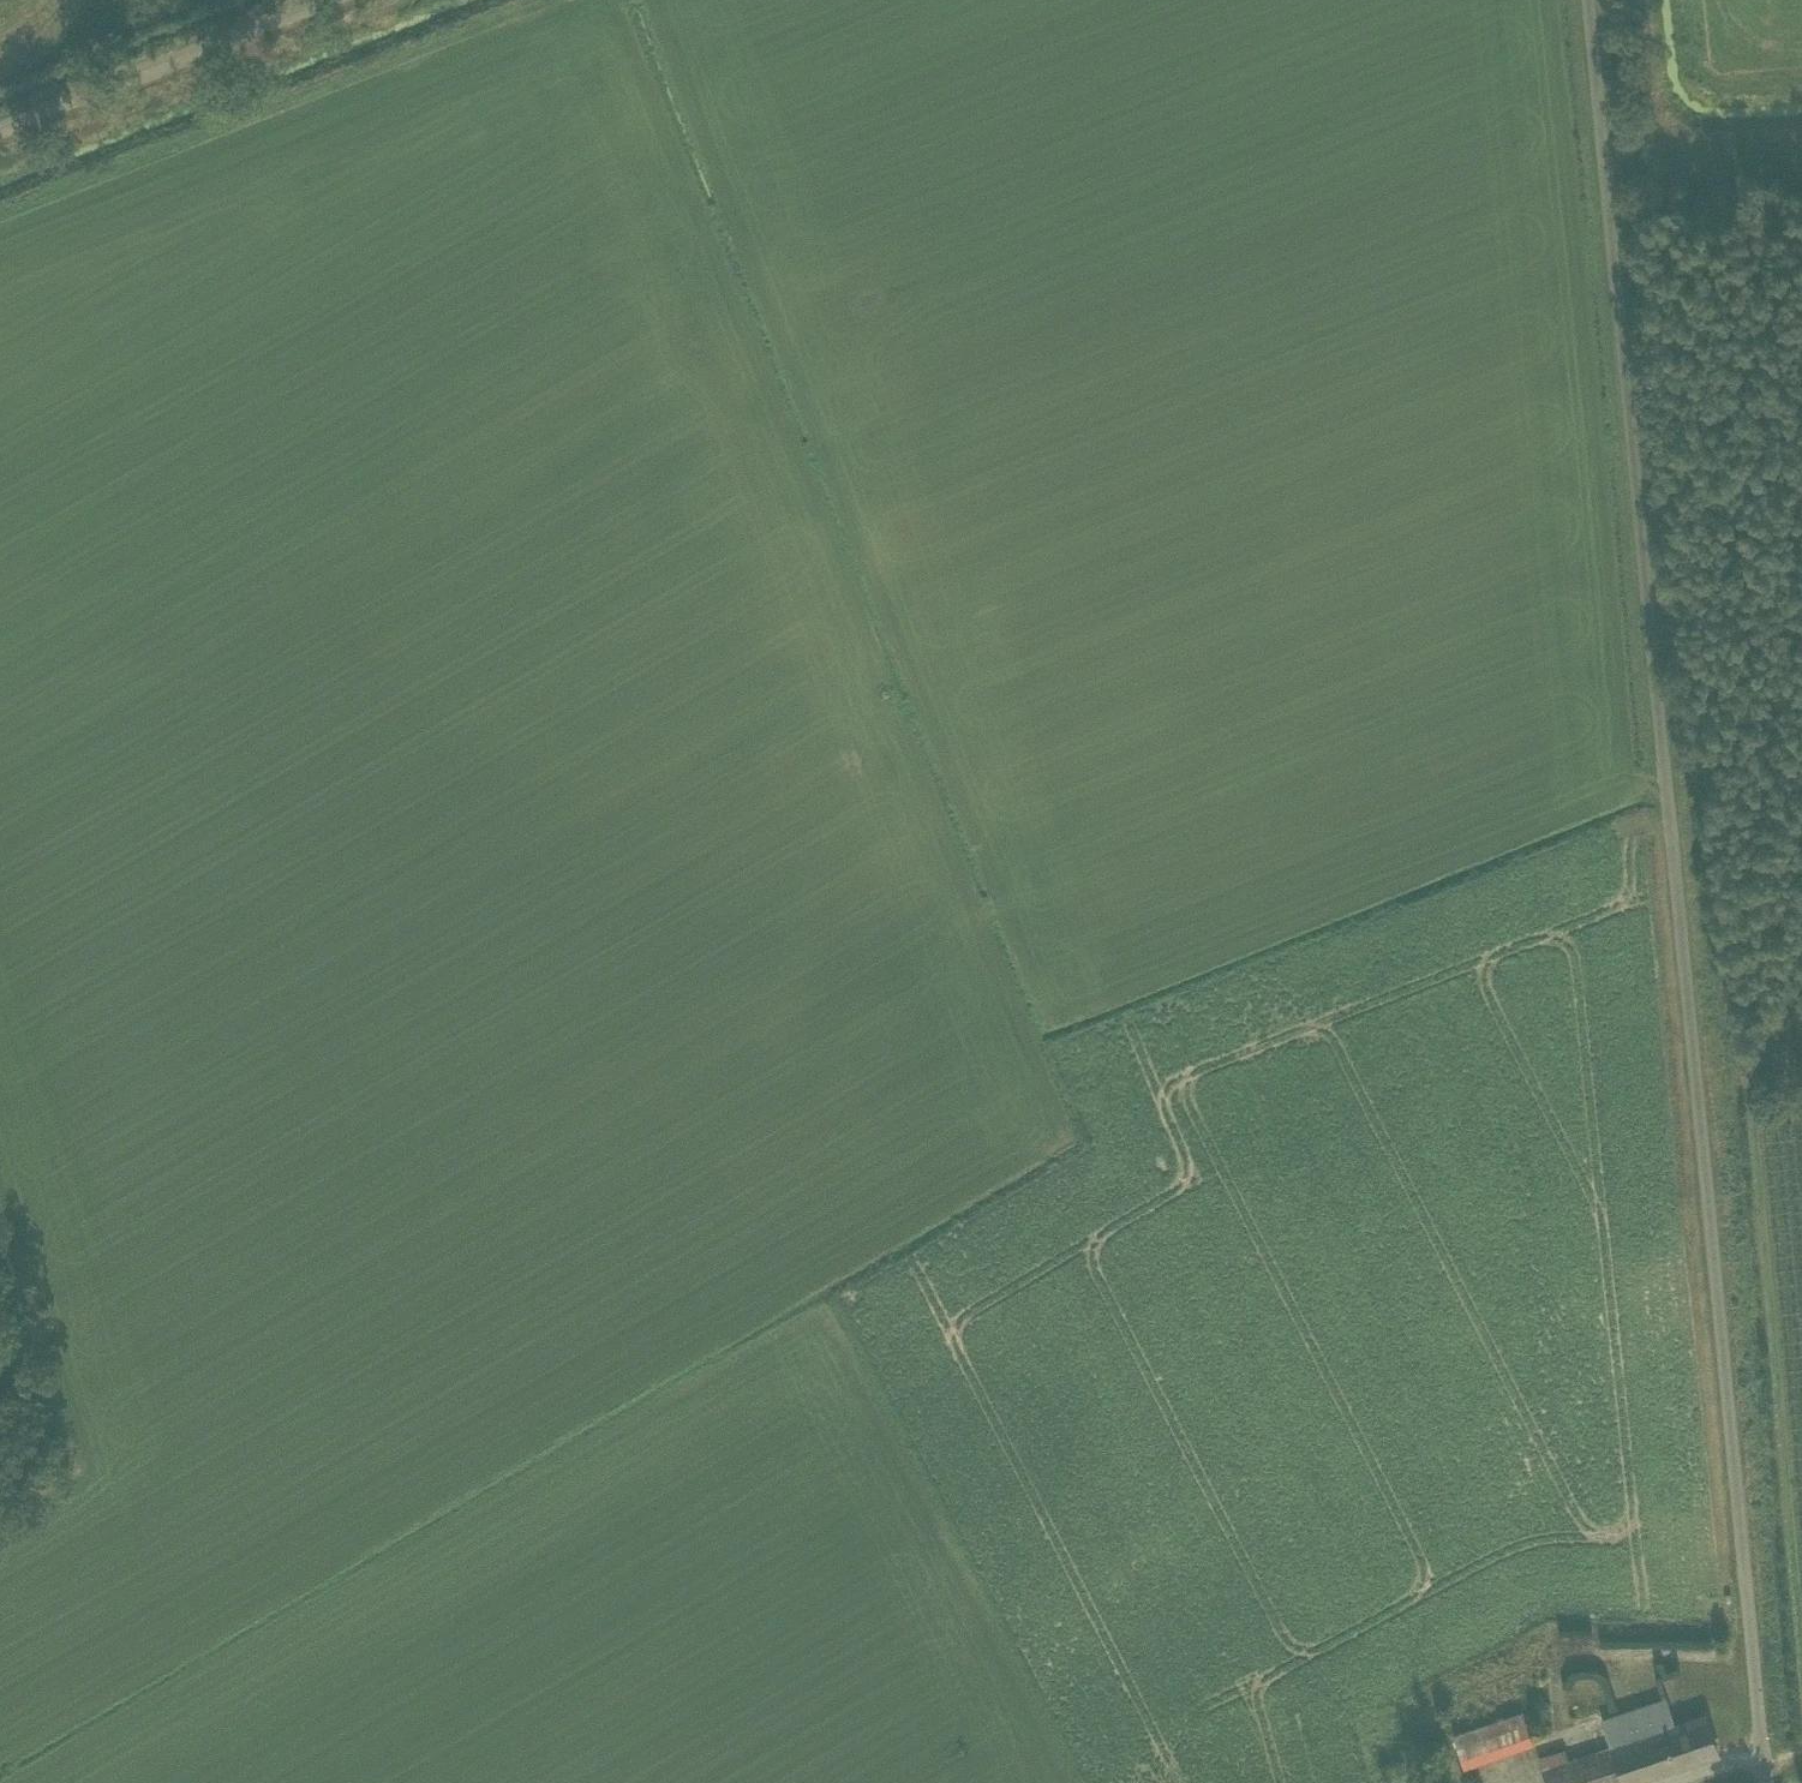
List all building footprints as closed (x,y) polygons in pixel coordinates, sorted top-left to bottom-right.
[(1666,1697),(1603,1718),(1605,1725),(1611,1744),(1597,1748),(1569,1758),(1542,1767),(1547,1782),(1621,1782),(1718,1750),(1706,1714),(1675,1724),(1666,1697)] [(1465,1765),(1534,1742),(1522,1707),(1453,1731),(1465,1765)]
